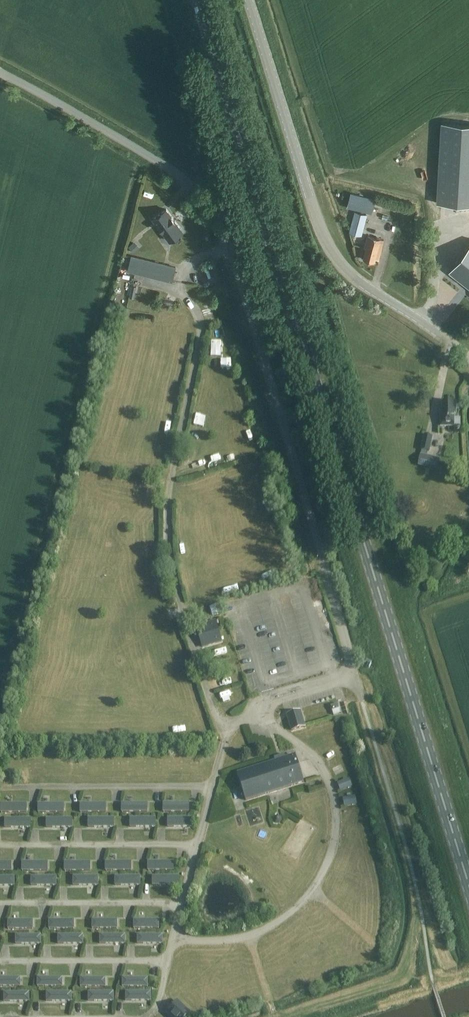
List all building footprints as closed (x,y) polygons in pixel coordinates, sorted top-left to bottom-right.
[(468,205),(468,125),(440,123),(436,203),(468,205)] [(376,199),(351,192),(347,207),(372,214),(376,199)] [(184,231),(167,209),(153,219),(170,241),(184,231)] [(351,226),(364,230),(367,214),(355,211),(351,226)] [(384,240),(368,235),(365,247),(366,247),(364,259),(375,262),(376,258),(379,259),(384,240)] [(134,241),(129,246),(134,252),(140,247),(134,241)] [(449,271),(468,286),(468,246),(449,271)] [(128,271),(172,282),(176,267),(132,255),(128,271)] [(441,413),(441,426),(455,426),(455,412),(457,412),(456,402),(443,402),(443,413),(441,413)] [(421,449),(429,451),(433,436),(424,434),(421,449)] [(163,461),(168,462),(171,446),(165,445),(163,461)] [(418,465),(437,469),(440,458),(420,453),(418,465)] [(216,620),(196,626),(203,648),(223,642),(216,620)] [(287,714),(291,731),(306,727),(301,710),(287,714)] [(238,773),(246,800),(304,782),(295,755),(285,758),(284,754),(275,757),(276,761),(238,773)] [(349,778),(337,782),(341,791),(353,786),(349,778)] [(355,795),(343,798),(345,806),(357,804),(355,795)] [(26,803),(0,803),(0,813),(27,813),(26,803)] [(64,803),(38,803),(38,813),(64,813),(64,803)] [(106,803),(80,803),(80,813),(106,812),(106,803)] [(147,803),(121,803),(121,813),(147,812),(147,803)] [(189,803),(163,803),(163,812),(189,812),(189,803)] [(156,827),(156,817),(130,817),(130,827),(156,827)] [(194,827),(194,817),(167,817),(167,827),(194,827)] [(31,818),(5,818),(5,827),(31,827),(31,818)] [(72,827),(72,818),(46,818),(46,827),(72,827)] [(114,827),(114,818),(88,818),(88,827),(114,827)] [(21,871),(48,871),(48,861),(21,861),(21,871)] [(64,871),(90,871),(90,861),(64,861),(64,871)] [(105,870),(131,871),(131,861),(105,861),(105,870)] [(147,871),(174,871),(174,861),(147,861),(147,871)] [(11,871),(11,862),(0,862),(0,871),(11,871)] [(115,885),(141,885),(141,875),(115,875),(115,885)] [(152,885),(178,885),(178,875),(152,875),(152,885)] [(15,885),(15,876),(0,876),(0,885),(15,885)] [(31,885),(57,885),(57,876),(31,876),(31,885)] [(73,885),(99,885),(99,876),(73,876),(73,885)] [(49,929),(74,929),(74,919),(49,919),(49,929)] [(92,929),(118,929),(118,919),(92,919),(92,929)] [(134,929),(159,929),(159,919),(134,919),(134,929)] [(8,929),(33,929),(33,920),(8,920),(8,929)] [(58,944),(84,944),(83,934),(58,934),(58,944)] [(100,944),(125,944),(125,934),(100,934),(100,944)] [(138,944),(163,944),(163,934),(138,934),(138,944)] [(16,944),(41,944),(41,935),(16,935),(16,944)] [(21,986),(21,977),(0,977),(0,986),(21,986)] [(37,986),(63,987),(63,977),(37,977),(37,986)] [(80,987),(106,987),(106,977),(80,977),(80,987)] [(122,987),(148,987),(148,978),(122,977),(122,987)] [(126,1001),(151,1000),(151,991),(126,991),(126,1001)] [(4,1001),(29,1001),(30,992),(4,992),(4,1001)] [(47,1001),(72,1001),(72,992),(47,992),(47,1001)] [(89,1001),(114,1001),(114,992),(89,992),(89,1001)] [(171,1016),(186,1016),(191,1013),(178,1000),(166,1012),(171,1016)]
